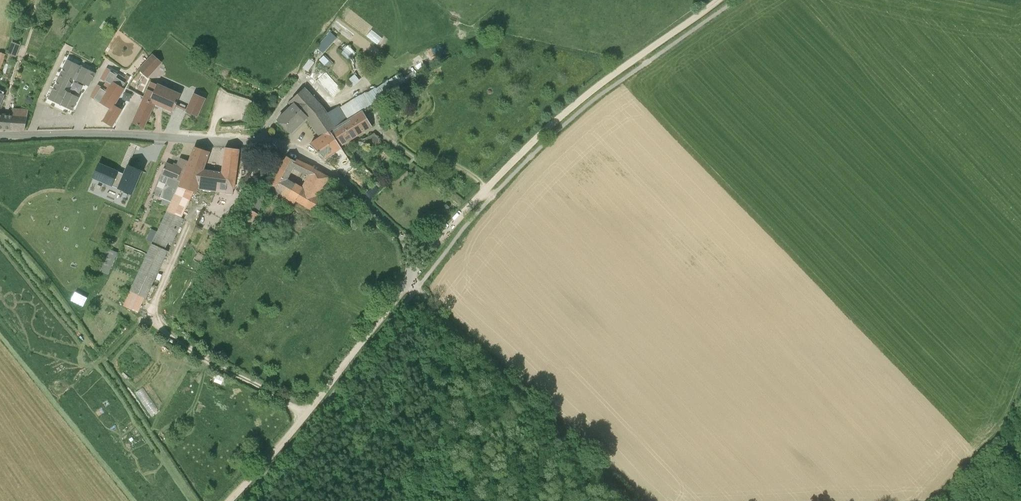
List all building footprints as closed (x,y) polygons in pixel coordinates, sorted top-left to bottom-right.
[(330,32),(317,47),(322,52),(336,38),(330,32)] [(10,48),(18,51),(20,45),(12,42),(10,48)] [(341,53),(347,59),(354,52),(349,46),(341,53)] [(162,63),(153,53),(138,69),(148,78),(162,63)] [(72,85),(69,79),(70,77),(88,86),(95,73),(68,60),(49,99),(72,111),(79,97),(64,90),(65,88),(71,87),(72,85)] [(303,68),(308,71),(314,63),(313,62),(310,60),(309,60),(303,68)] [(111,84),(113,82),(117,75),(107,69),(101,79),(111,84)] [(372,103),(394,89),(417,75),(414,69),(402,76),(400,72),(388,80),(388,81),(377,89),(376,88),(368,93),(367,92),(366,93),(365,92),(339,108),(338,106),(327,114),(323,108),(304,88),(288,103),(291,106),(277,120),(290,133),(307,117),(321,137),(330,131),(347,120),(347,119),(362,110),(373,104),(372,103)] [(117,75),(113,82),(123,88),(127,81),(124,79),(117,75)] [(360,81),(355,75),(348,80),(353,86),(360,81)] [(173,111),(177,102),(181,94),(152,81),(144,98),(154,103),(173,111)] [(104,121),(111,126),(121,109),(114,105),(124,88),(123,88),(113,82),(111,84),(107,91),(100,102),(112,109),(104,121)] [(100,102),(107,91),(98,86),(91,97),(100,102)] [(197,117),(205,98),(195,94),(186,112),(197,117)] [(143,128),(154,103),(144,98),(133,123),(143,128)] [(25,130),(28,111),(22,110),(14,110),(13,116),(0,115),(0,128),(25,130)] [(340,145),(371,126),(362,110),(347,119),(347,120),(330,131),(340,145)] [(341,147),(340,145),(330,131),(321,137),(310,144),(324,158),(341,147)] [(381,142),(378,138),(374,133),(363,140),(371,150),(381,142)] [(186,167),(179,185),(189,190),(196,192),(197,189),(233,194),(239,149),(225,148),(222,172),(204,170),(210,152),(194,147),(189,161),(187,167),(186,166),(186,167)] [(287,156),(268,191),(279,198),(277,201),(291,209),(296,200),(313,210),(319,198),(318,197),(328,177),(313,168),(296,159),(295,161),(287,156)] [(93,176),(132,193),(142,169),(128,163),(124,174),(98,163),(93,176)] [(179,185),(186,167),(177,164),(173,163),(172,165),(166,163),(162,172),(171,176),(165,192),(174,196),(179,186),(179,185)] [(372,196),(378,189),(374,185),(367,192),(372,196)] [(263,209),(267,194),(260,192),(256,207),(263,209)] [(446,204),(436,215),(440,218),(450,207),(446,204)] [(247,207),(239,223),(251,229),(259,214),(247,207)] [(167,211),(155,237),(171,245),(183,219),(167,211)] [(226,230),(220,227),(217,231),(223,235),(226,230)] [(152,244),(141,268),(130,291),(123,305),(124,306),(125,306),(138,312),(145,298),(146,298),(167,251),(165,250),(152,244)] [(103,258),(113,262),(117,252),(110,249),(107,248),(103,258)]
